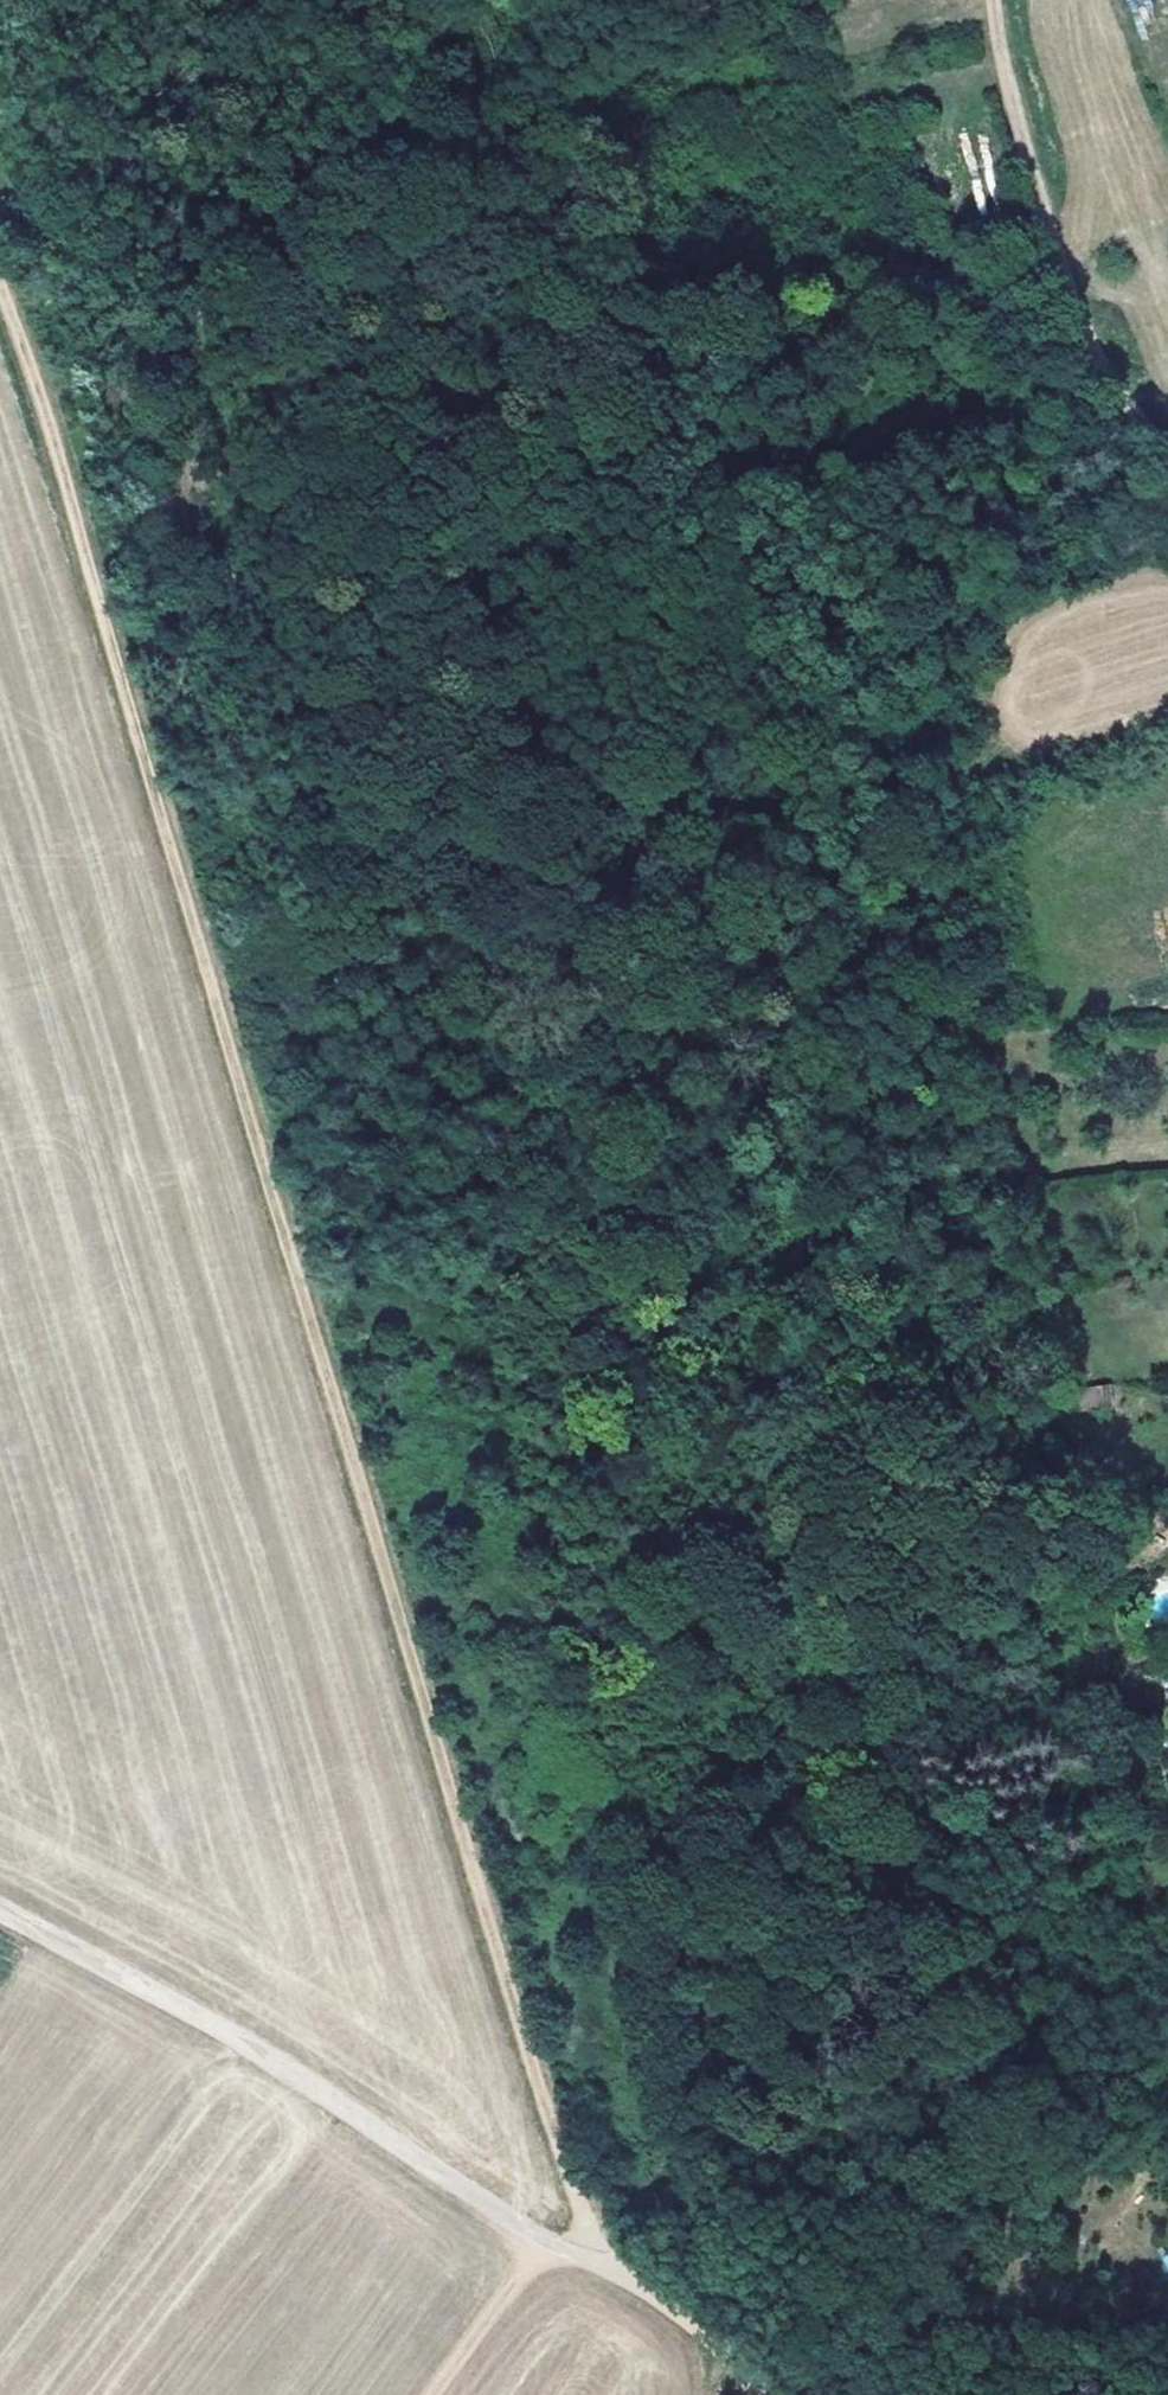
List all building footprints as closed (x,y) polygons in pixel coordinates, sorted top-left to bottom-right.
[(985,1285),(972,1287),(974,1302),(986,1301),(985,1285)] [(1109,1384),(1080,1387),(1083,1410),(1111,1402),(1109,1384)]
